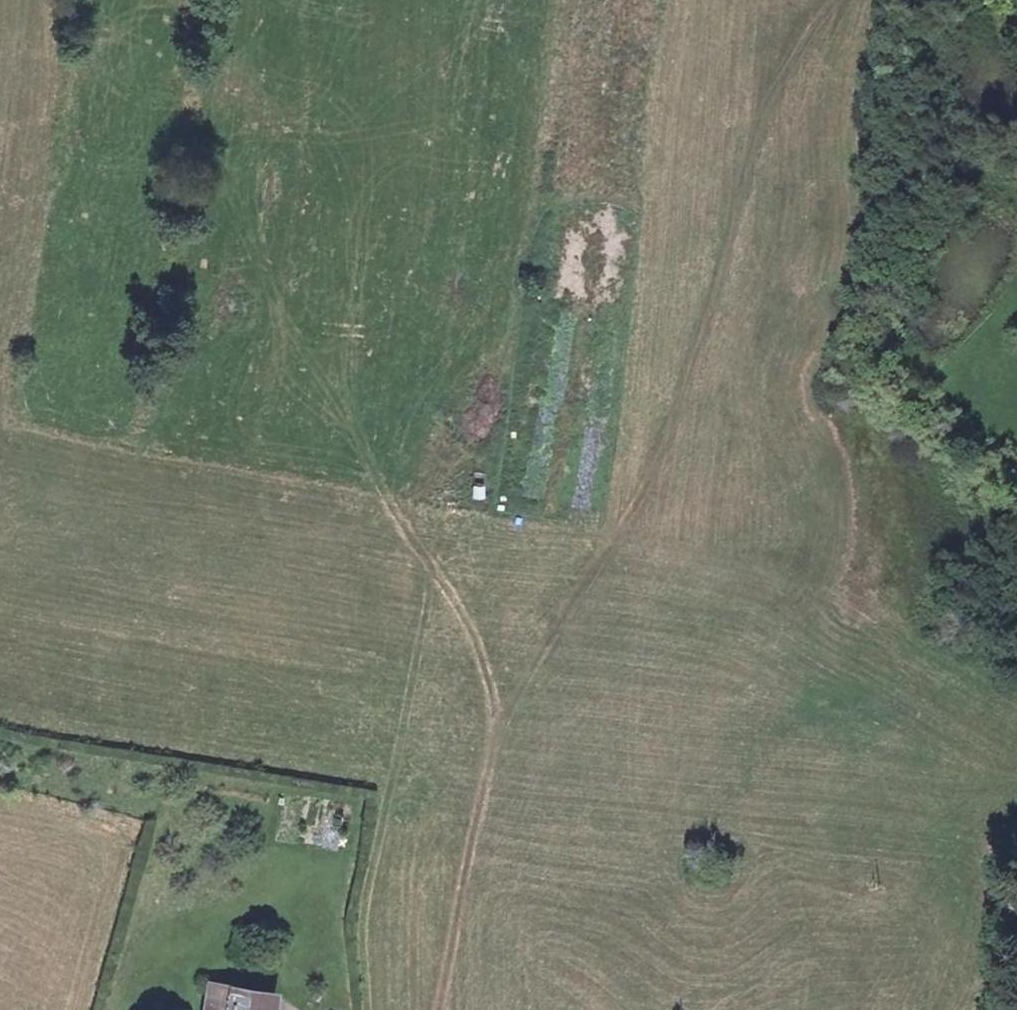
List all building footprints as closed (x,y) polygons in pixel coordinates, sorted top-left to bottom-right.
[(209,984),(206,1009),(265,1009),(267,993),(209,984)]
